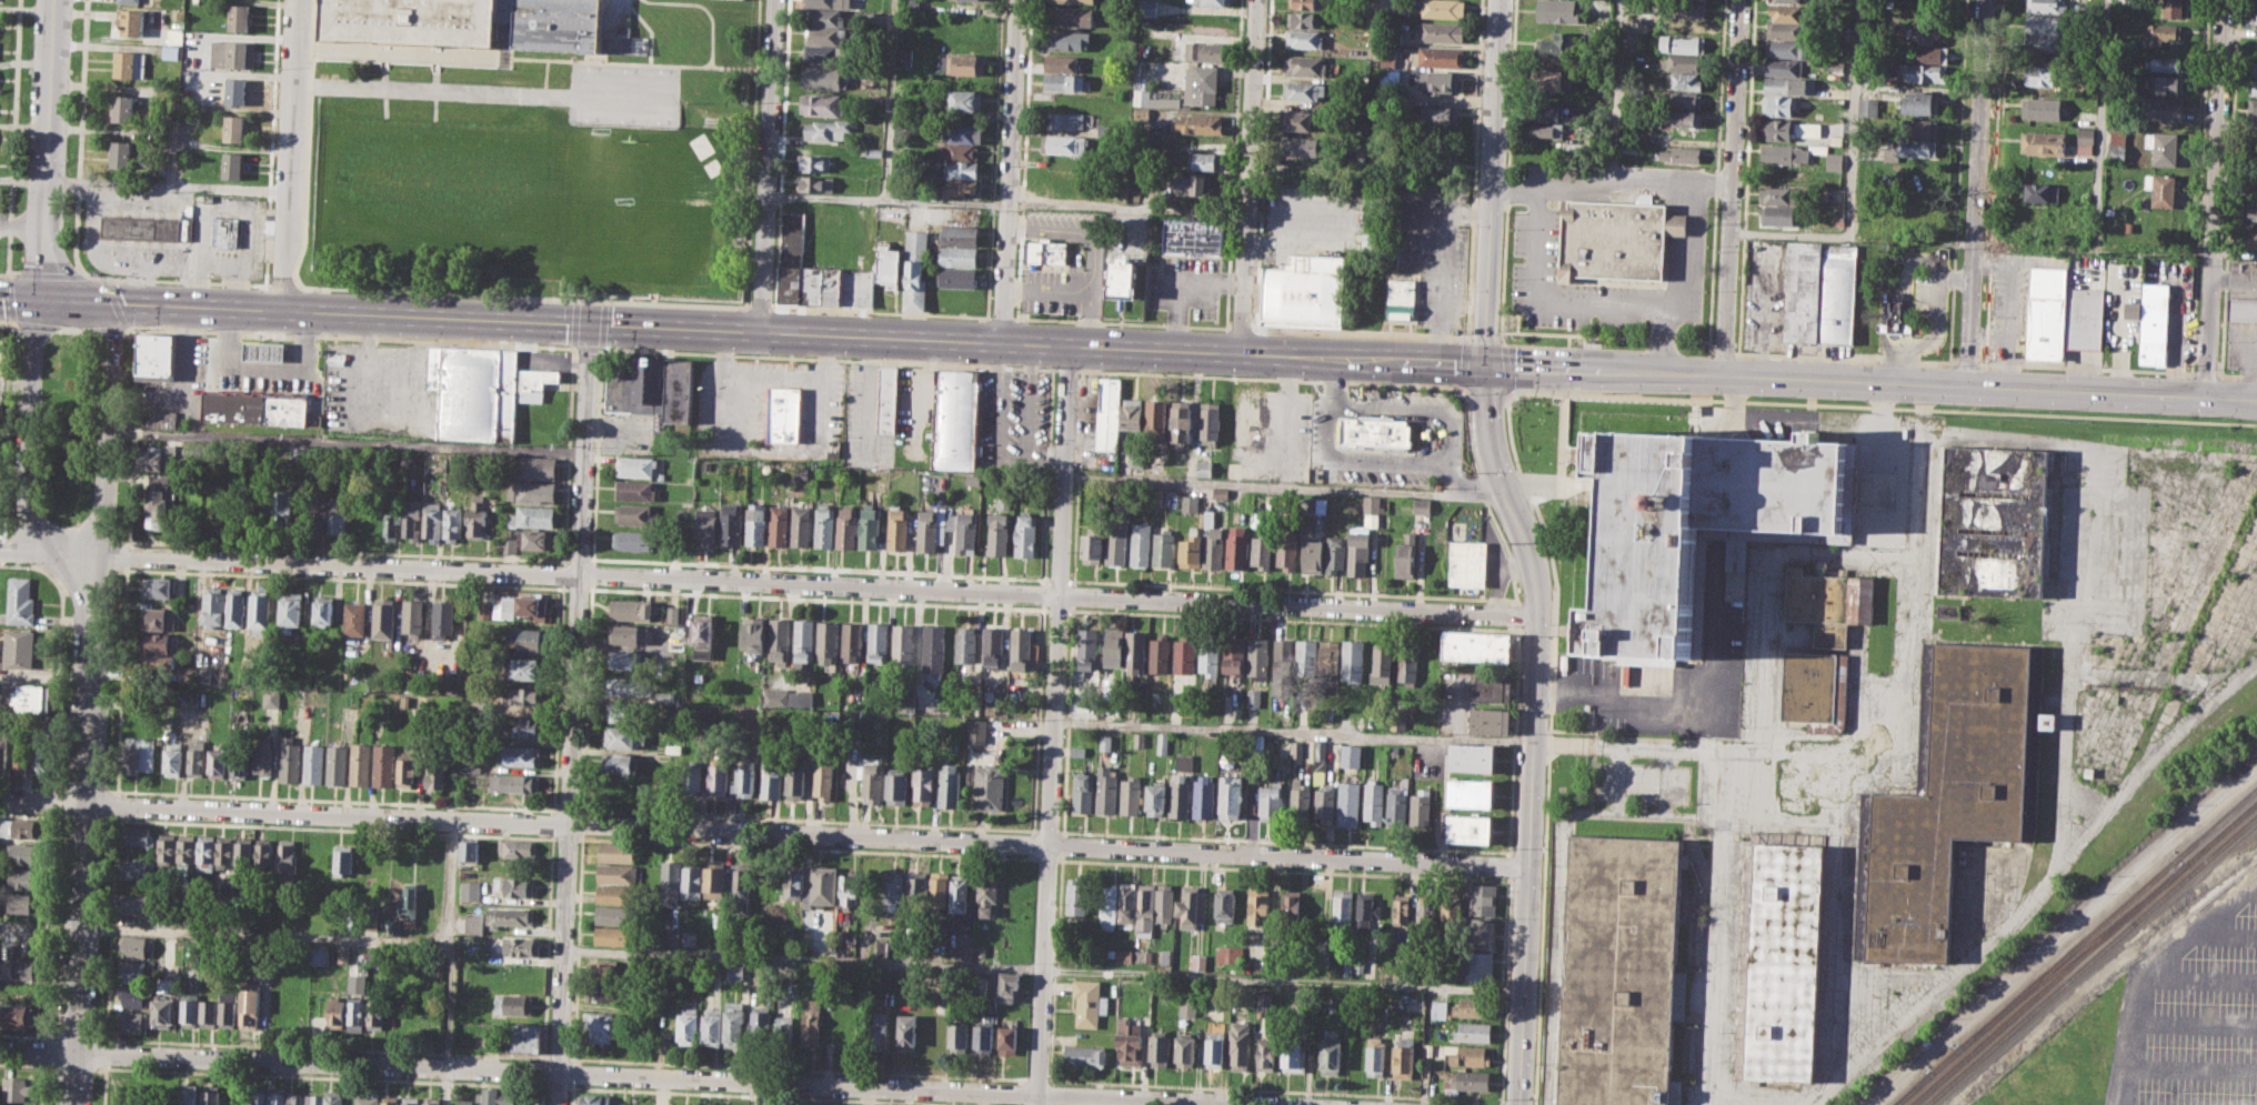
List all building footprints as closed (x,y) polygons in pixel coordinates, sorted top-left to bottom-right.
[(651,56),(651,39),(604,38),(605,0),(327,0),(325,43),(651,56)] [(802,7),(849,8),(849,0),(802,0),(802,7)] [(903,11),(904,0),(919,0),(919,12),(903,11)] [(1133,16),(1133,0),(1155,0),(1155,17),(1133,16)] [(1286,8),(1287,0),(1316,0),(1315,9),(1286,8)] [(1421,17),(1422,0),(1465,0),(1464,20),(1421,17)] [(1536,21),(1536,0),(1579,0),(1578,22),(1536,21)] [(1674,16),(1675,0),(1705,0),(1704,17),(1674,16)] [(2027,11),(2028,0),(2061,0),(2060,2),(2066,2),(2066,13),(2027,11)] [(2163,16),(2163,0),(2182,0),(2181,17),(2163,16)] [(230,3),(251,4),(250,30),(229,30),(230,3)] [(1769,4),(1802,6),(1800,21),(1768,19),(1769,4)] [(1049,6),(1093,8),(1093,27),(1047,24),(1049,6)] [(2075,6),(2092,6),(2092,17),(2074,16),(2075,6)] [(806,8),(844,10),(844,24),(806,23),(806,8)] [(118,9),(144,10),(143,37),(121,36),(122,23),(118,23),(118,9)] [(1287,11),(1314,13),(1313,17),(1317,17),(1317,23),(1313,23),(1313,27),(1286,26),(1287,11)] [(2026,13),(2060,16),(2060,19),(2066,19),(2065,31),(2059,31),(2059,33),(2025,31),(2026,13)] [(1675,18),(1702,19),(1702,29),(1706,29),(1705,36),(1674,33),(1675,18)] [(1633,21),(1647,22),(1647,32),(1632,31),(1633,21)] [(1768,21),(1803,23),(1802,40),(1767,38),(1768,21)] [(1420,22),(1464,24),(1463,43),(1418,41),(1420,22)] [(2148,23),(2183,26),(2181,40),(2163,40),(2163,44),(2143,43),(2143,31),(2147,31),(2148,23)] [(806,26),(845,28),(845,43),(806,41),(806,26)] [(1286,28),(1318,30),(1318,36),(1323,36),(1322,48),(1285,46),(1286,28)] [(1910,28),(1952,30),(1950,40),(1933,39),(1932,44),(1916,44),(1917,37),(1910,36),(1910,28)] [(167,29),(182,29),(182,43),(167,43),(167,29)] [(1045,29),(1090,31),(1089,47),(1082,47),(1082,50),(1044,49),(1045,29)] [(1553,30),(1576,31),(1575,57),(1535,56),(1535,38),(1552,39),(1553,30)] [(2026,33),(2059,36),(2058,41),(2066,42),(2065,53),(2025,51),(2026,33)] [(1661,34),(1704,37),(1704,52),(1659,50),(1661,34)] [(1766,40),(1807,41),(1807,58),(1766,56),(1766,40)] [(212,41),(253,42),(252,69),(211,68),(212,41)] [(1184,41),(1226,43),(1226,60),(1183,58),(1184,41)] [(804,44),(847,47),(847,62),(803,60),(804,44)] [(163,46),(179,47),(178,60),(162,59),(163,46)] [(1914,46),(1946,48),(1945,63),(1913,61),(1914,46)] [(1418,47),(1464,49),(1463,68),(1412,64),(1412,56),(1417,57),(1418,47)] [(116,52),(146,53),(144,70),(134,70),(134,79),(114,78),(116,52)] [(946,53),(984,56),(983,74),(946,73),(946,53)] [(1668,53),(1704,54),(1703,72),(1667,70),(1667,68),(1661,68),(1662,59),(1667,59),(1668,53)] [(1284,54),(1322,56),(1321,63),(1325,64),(1324,78),(1283,76),(1284,54)] [(1044,56),(1077,57),(1077,70),(1044,69),(1044,56)] [(1381,56),(1396,57),(1395,68),(1380,67),(1381,56)] [(2149,57),(2185,59),(2184,73),(2149,71),(2149,57)] [(1765,59),(1802,60),(1802,77),(1765,74),(1765,59)] [(1828,61),(1844,62),(1843,71),(1827,70),(1828,61)] [(1902,63),(1947,66),(1946,82),(1900,80),(1902,63)] [(1182,103),(1184,64),(1218,67),(1216,106),(1182,103)] [(802,66),(845,68),(845,90),(801,88),(802,66)] [(2028,66),(2062,67),(2060,87),(2027,84),(2028,66)] [(1538,69),(1565,71),(1565,77),(1572,77),(1571,84),(1562,84),(1562,90),(1537,89),(1538,69)] [(1397,89),(1398,71),(1380,70),(1379,88),(1397,89)] [(1428,70),(1458,72),(1457,92),(1427,90),(1428,70)] [(1672,72),(1697,73),(1697,80),(1701,80),(1701,90),(1672,88),(1672,72)] [(1044,73),(1084,74),(1083,90),(1044,89),(1044,73)] [(2153,74),(2184,77),(2183,94),(2141,92),(2143,84),(2151,84),(2153,74)] [(227,77),(247,78),(245,104),(225,103),(227,77)] [(1765,77),(1815,80),(1814,96),(1764,93),(1765,77)] [(1283,80),(1325,83),(1324,96),(1318,96),(1317,101),(1282,99),(1283,80)] [(1133,89),(1148,90),(1148,104),(1132,104),(1133,89)] [(947,90),(982,91),(982,111),(946,110),(947,90)] [(1671,91),(1697,93),(1697,96),(1702,96),(1701,108),(1669,107),(1671,91)] [(801,92),(845,94),(844,117),(800,114),(801,92)] [(1903,94),(1910,96),(1910,92),(1938,93),(1937,115),(1903,114),(1903,94)] [(113,94),(134,96),(132,122),(112,122),(113,94)] [(1763,96),(1795,97),(1794,108),(1790,108),(1790,117),(1763,115),(1763,96)] [(2139,97),(2184,99),(2183,120),(2138,118),(2139,97)] [(1860,98),(1878,99),(1877,115),(1859,114),(1860,98)] [(2024,98),(2060,99),(2060,119),(2024,118),(2024,98)] [(2249,99),(2256,99),(2256,114),(2248,113),(2249,99)] [(1533,102),(1563,103),(1562,117),(1558,117),(1558,121),(1532,119),(1533,102)] [(1423,107),(1457,108),(1457,124),(1427,123),(1427,118),(1422,118),(1423,107)] [(1132,108),(1147,109),(1147,122),(1132,121),(1132,108)] [(1664,108),(1703,110),(1702,127),(1673,125),(1673,129),(1663,128),(1664,108)] [(1282,111),(1314,113),(1313,131),(1281,129),(1282,111)] [(1047,112),(1084,113),(1084,129),(1046,128),(1047,112)] [(1171,117),(1180,118),(1181,113),(1222,115),(1221,133),(1170,130),(1171,117)] [(224,114),(244,114),(244,142),(223,141),(224,114)] [(1763,121),(1767,122),(1767,118),(1794,119),(1794,122),(1820,123),(1820,137),(1790,135),(1790,141),(1765,140),(1766,137),(1762,135),(1763,121)] [(1904,118),(1937,120),(1937,138),(1903,137),(1904,118)] [(805,123),(813,123),(813,119),(852,120),(852,131),(843,131),(843,139),(804,138),(805,123)] [(941,122),(983,124),(982,142),(940,140),(941,122)] [(1525,124),(1553,125),(1554,122),(1563,123),(1563,137),(1525,134),(1525,124)] [(2078,128),(2095,128),(2094,154),(2077,154),(2078,128)] [(2023,130),(2066,132),(2065,154),(2022,153),(2023,130)] [(2126,131),(2110,130),(2109,159),(2125,160),(2126,131)] [(2143,131),(2178,133),(2177,165),(2151,164),(2153,140),(2143,139),(2143,131)] [(1044,134),(1085,135),(1084,153),(1043,151),(1044,134)] [(1830,134),(1842,135),(1840,145),(1829,144),(1830,134)] [(1281,135),(1323,138),(1322,154),(1280,152),(1281,135)] [(1903,138),(1937,140),(1936,157),(1902,154),(1903,138)] [(112,141),(132,141),(131,168),(112,168),(112,141)] [(1622,142),(1637,143),(1636,153),(1621,152),(1622,142)] [(937,143),(979,145),(977,160),(936,159),(937,143)] [(1762,144),(1802,147),(1802,149),(1809,150),(1809,144),(1825,145),(1824,164),(1788,162),(1788,164),(1761,162),(1762,144)] [(1659,150),(1672,150),(1672,145),(1699,147),(1698,163),(1658,161),(1659,150)] [(866,147),(882,148),(882,158),(866,157),(866,147)] [(223,151),(244,152),(243,179),(222,178),(223,151)] [(1193,151),(1223,152),(1222,170),(1192,169),(1193,151)] [(1827,152),(1842,153),(1840,177),(1826,175),(1827,152)] [(798,154),(831,154),(830,171),(798,170),(798,154)] [(1285,155),(1328,158),(1327,175),(1284,173),(1285,155)] [(950,161),(982,163),(981,178),(949,175),(950,161)] [(1759,169),(1765,170),(1765,167),(1799,169),(1798,187),(1765,184),(1765,181),(1758,181),(1759,169)] [(2146,172),(2176,174),(2174,208),(2150,207),(2151,188),(2145,188),(2146,172)] [(1173,175),(1192,177),(1192,173),(1206,173),(1205,193),(1181,193),(1181,188),(1173,188),(1173,175)] [(796,174),(835,177),(835,192),(796,190),(796,174)] [(2248,177),(2256,177),(2256,198),(2248,198),(2248,177)] [(949,179),(981,180),(980,195),(949,194),(949,179)] [(2022,183),(2059,184),(2059,202),(2020,200),(2022,183)] [(1761,187),(1805,189),(1805,200),(1796,199),(1795,204),(1759,202),(1761,187)] [(1916,194),(1930,194),(1929,212),(1936,213),(1935,227),(1909,224),(1909,217),(1894,215),(1895,204),(1915,205),(1916,194)] [(1562,280),(1666,284),(1669,234),(1688,235),(1689,217),(1672,215),(1672,203),(1565,199),(1562,280)] [(2248,201),(2256,202),(2256,220),(2243,219),(2244,210),(2247,210),(2248,201)] [(1761,207),(1765,207),(1765,204),(1797,205),(1797,222),(1792,222),(1792,225),(1765,224),(1765,222),(1759,221),(1761,207)] [(783,211),(805,212),(803,265),(802,302),(779,302),(783,211)] [(102,215),(181,219),(180,240),(101,235),(102,215)] [(214,215),(240,217),(239,247),(213,245),(214,215)] [(1163,251),(1222,254),(1224,223),(1164,219),(1163,251)] [(945,244),(983,245),(983,225),(946,224),(945,244)] [(2241,228),(2256,229),(2256,248),(2240,247),(2241,228)] [(903,310),(926,311),(930,230),(906,229),(903,310)] [(1025,264),(1067,265),(1067,242),(1053,242),(1053,238),(1037,238),(1037,242),(1026,241),(1025,264)] [(880,243),(891,243),(891,249),(902,249),(900,289),(887,289),(889,281),(879,280),(880,243)] [(1785,343),(1854,345),(1858,248),(1789,244),(1785,343)] [(945,267),(982,268),(982,248),(945,247),(945,267)] [(1260,325),(1342,329),(1344,258),(1291,255),(1290,264),(1278,264),(1278,268),(1263,267),(1260,325)] [(1106,298),(1134,300),(1136,263),(1130,263),(1130,258),(1115,257),(1115,262),(1109,262),(1106,298)] [(803,265),(824,267),(822,303),(802,302),(803,265)] [(2025,360),(2066,362),(2066,348),(2118,349),(2120,315),(2104,315),(2105,288),(2069,287),(2070,268),(2029,265),(2025,360)] [(824,267),(843,268),(841,304),(822,303),(824,267)] [(843,268),(874,269),(872,305),(841,304),(843,268)] [(943,288),(981,290),(982,271),(944,269),(943,288)] [(1387,319),(1415,320),(1416,281),(1390,280),(1387,319)] [(2140,364),(2167,365),(2170,285),(2145,284),(2140,364)] [(1879,332),(1914,334),(1914,325),(1904,324),(1903,294),(1893,294),(1888,323),(1879,324),(1879,332)] [(2256,320),(2256,300),(2230,299),(2230,319),(2256,320)] [(2124,318),(2139,318),(2139,303),(2124,302),(2124,318)] [(177,333),(140,332),(138,379),(174,380),(177,333)] [(245,341),(285,342),(285,361),(245,359),(245,341)] [(440,435),(515,436),(516,348),(430,345),(429,385),(441,385),(440,435)] [(633,355),(692,359),(689,423),(664,422),(665,413),(606,411),(608,376),(632,378),(633,355)] [(877,431),(896,431),(899,365),(881,365),(877,431)] [(521,369),(560,371),(560,389),(544,389),(544,401),(520,400),(521,369)] [(929,471),(975,473),(976,463),(981,372),(934,370),(929,471)] [(1099,376),(1121,378),(1119,450),(1095,450),(1099,376)] [(768,386),(801,388),(798,441),(765,440),(768,386)] [(1236,440),(1263,440),(1264,391),(1237,390),(1236,440)] [(265,392),(309,394),(308,425),(264,423),(265,392)] [(1123,398),(1122,430),(1142,430),(1143,399),(1123,398)] [(1146,398),(1145,436),(1165,438),(1166,399),(1146,398)] [(1172,400),(1171,441),(1191,441),(1192,401),(1172,400)] [(1200,401),(1218,401),(1217,443),(1203,442),(1203,438),(1198,436),(1200,401)] [(152,409),(178,410),(178,429),(142,428),(143,416),(151,416),(152,409)] [(1338,418),(1406,421),(1406,426),(1410,426),(1408,448),(1337,444),(1338,418)] [(1585,656),(1704,662),(1709,526),(1844,533),(1848,444),(1596,433),(1594,480),(1614,481),(1607,607),(1587,606),(1585,656)] [(140,450),(149,451),(149,445),(161,446),(161,452),(168,452),(168,443),(177,443),(175,470),(139,469),(140,450)] [(1945,594),(2046,597),(2050,452),(1949,449),(1945,594)] [(1128,452),(1144,452),(1144,468),(1128,468),(1128,452)] [(519,456),(556,458),(555,478),(519,476),(519,456)] [(618,456),(656,458),(655,476),(616,475),(618,456)] [(1196,460),(1213,460),(1213,476),(1196,475),(1196,460)] [(149,474),(174,475),(174,485),(149,484),(149,474)] [(510,483),(518,483),(518,480),(558,482),(556,504),(518,502),(518,498),(510,498),(510,483)] [(616,480),(652,481),(652,488),(658,489),(656,501),(615,499),(616,480)] [(277,482),(295,483),(293,519),(274,518),(277,482)] [(1214,488),(1230,489),(1228,499),(1213,498),(1214,488)] [(149,489),(177,489),(175,529),(148,528),(149,489)] [(995,494),(1010,494),(1009,509),(995,509),(995,494)] [(1182,494),(1198,494),(1198,512),(1182,512),(1182,494)] [(1364,495),(1380,496),(1380,514),(1363,513),(1364,495)] [(332,496),(330,532),(347,533),(349,496),(332,496)] [(403,535),(404,498),(421,499),(420,518),(415,518),(414,529),(419,529),(419,541),(410,541),(410,536),(403,535)] [(1324,498),(1308,499),(1309,513),(1325,512),(1324,498)] [(1415,498),(1431,499),(1430,513),(1415,512),(1415,498)] [(425,501),(423,536),(430,538),(430,541),(441,541),(442,502),(425,501)] [(467,536),(468,509),(473,509),(473,501),(489,501),(486,536),(467,536)] [(327,525),(328,503),(318,502),(318,512),(311,511),(310,535),(323,536),(324,525),(327,525)] [(745,508),(744,544),(764,545),(765,503),(750,502),(750,508),(745,508)] [(616,503),(651,504),(651,525),(620,524),(621,521),(615,520),(616,503)] [(724,503),(724,510),(721,510),(719,543),(741,544),(742,509),(738,509),(738,504),(724,503)] [(509,513),(516,513),(516,504),(555,506),(554,528),(508,525),(509,513)] [(770,504),(789,504),(788,544),(769,544),(770,504)] [(384,505),(401,506),(400,523),(397,523),(395,540),(383,540),(384,505)] [(694,505),(715,506),(713,543),(702,542),(702,536),(693,535),(694,505)] [(792,505),(791,545),(809,545),(810,505),(792,505)] [(919,509),(916,552),(936,552),(937,543),(942,543),(943,506),(929,505),(929,510),(919,509)] [(815,506),(813,545),(832,546),(833,508),(815,506)] [(445,508),(444,538),(448,538),(448,542),(457,542),(457,536),(460,538),(462,509),(445,508)] [(837,508),(836,546),(854,548),(855,508),(837,508)] [(857,546),(860,508),(880,509),(877,548),(857,546)] [(889,509),(886,549),(906,549),(907,509),(889,509)] [(946,513),(946,529),(956,530),(955,553),(975,554),(977,511),(959,510),(959,514),(946,513)] [(1206,510),(1204,566),(1222,566),(1224,526),(1215,525),(1215,510),(1206,510)] [(989,554),(990,512),(1009,513),(1007,554),(989,554)] [(1013,555),(1015,513),(1036,514),(1035,556),(1013,555)] [(1106,528),(1115,528),(1115,520),(1126,520),(1125,563),(1105,563),(1106,528)] [(1132,522),(1151,523),(1150,566),(1131,565),(1132,522)] [(1180,539),(1188,539),(1190,524),(1198,525),(1198,533),(1202,533),(1201,567),(1178,566),(1180,539)] [(1227,531),(1226,569),(1248,570),(1250,525),(1231,524),(1231,531),(1227,531)] [(1348,574),(1350,524),(1370,525),(1368,560),(1364,560),(1364,575),(1348,574)] [(1087,526),(1102,528),(1101,564),(1081,563),(1082,533),(1087,534),(1087,526)] [(519,529),(554,530),(553,550),(523,549),(523,543),(518,543),(519,529)] [(614,532),(619,532),(620,529),(652,530),(651,550),(619,549),(619,545),(613,545),(614,532)] [(1254,536),(1258,536),(1258,530),(1272,531),(1270,571),(1257,571),(1257,563),(1253,563),(1254,536)] [(1302,572),(1304,530),(1324,530),(1322,572),(1302,572)] [(1397,543),(1396,577),(1413,577),(1414,531),(1406,531),(1406,543),(1397,543)] [(1154,532),(1175,532),(1174,566),(1153,565),(1154,532)] [(1326,573),(1328,535),(1346,536),(1344,567),(1337,567),(1336,573),(1326,573)] [(1275,565),(1276,536),(1296,538),(1295,572),(1283,572),(1284,565),(1275,565)] [(1451,587),(1485,589),(1486,543),(1452,542),(1451,587)] [(1817,646),(1850,647),(1850,624),(1873,624),(1876,576),(1829,573),(1828,561),(1815,561),(1815,576),(1805,575),(1806,567),(1788,566),(1787,619),(1819,622),(1817,646)] [(9,577),(31,579),(30,599),(34,599),(34,612),(38,612),(38,624),(1,623),(1,612),(7,612),(9,577)] [(143,577),(175,577),(175,592),(171,592),(171,597),(142,596),(143,577)] [(205,592),(208,592),(209,586),(222,587),(222,592),(225,593),(224,625),(217,624),(217,629),(203,629),(205,592)] [(229,587),(245,587),(244,627),(228,627),(229,587)] [(251,590),(271,590),(270,634),(253,633),(254,627),(250,626),(251,590)] [(282,592),(303,593),(301,625),(294,625),(294,632),(281,632),(282,592)] [(496,594),(523,595),(523,592),(542,592),(542,596),(548,596),(546,621),(539,621),(539,615),(515,614),(515,619),(493,617),(494,601),(496,602),(496,594)] [(317,596),(334,597),(333,624),(315,624),(317,596)] [(375,597),(394,599),(393,637),(374,637),(375,597)] [(610,599),(652,601),(651,620),(609,617),(610,599)] [(404,600),(422,601),(421,636),(411,636),(411,633),(403,632),(404,600)] [(433,600),(454,600),(454,633),(445,633),(445,639),(437,639),(437,633),(432,633),(433,600)] [(345,602),(364,602),(364,635),(344,634),(345,602)] [(479,602),(490,602),(489,617),(479,617),(479,602)] [(669,605),(680,606),(679,623),(668,623),(669,605)] [(175,609),(174,630),(142,629),(143,606),(175,609)] [(689,614),(712,615),(710,659),(693,659),(693,643),(686,643),(689,614)] [(743,616),(765,617),(763,663),(746,662),(748,646),(742,645),(743,616)] [(769,617),(789,617),(788,666),(776,666),(776,660),(768,660),(769,617)] [(794,620),(813,620),(812,660),(802,660),(802,674),(792,674),(794,620)] [(817,621),(837,621),(836,664),(820,663),(820,657),(816,657),(817,621)] [(842,621),(862,622),(861,662),(844,662),(844,655),(841,655),(842,621)] [(867,622),(887,622),(886,662),(866,662),(867,622)] [(893,624),(914,624),(914,665),(892,665),(893,624)] [(923,624),(945,624),(944,673),(922,673),(923,624)] [(611,625),(646,627),(646,644),(610,642),(611,625)] [(955,626),(976,626),(975,663),(955,663),(955,626)] [(983,626),(1003,627),(1002,661),(982,660),(983,626)] [(1105,626),(1123,627),(1121,667),(1104,666),(1105,626)] [(505,627),(544,629),(544,651),(505,649),(505,627)] [(34,667),(0,666),(0,657),(3,657),(4,629),(37,630),(34,667)] [(1011,629),(1031,629),(1031,670),(1010,670),(1011,629)] [(1076,629),(1096,629),(1096,670),(1075,669),(1076,629)] [(669,630),(682,631),(681,650),(668,649),(669,630)] [(1126,630),(1144,631),(1143,673),(1125,673),(1126,630)] [(1443,630),(1511,634),(1509,663),(1441,659),(1443,630)] [(142,632),(170,633),(170,636),(174,636),(173,653),(141,652),(142,632)] [(1156,634),(1170,634),(1170,673),(1148,673),(1150,639),(1156,639),(1156,634)] [(1174,641),(1181,641),(1181,634),(1194,634),(1193,673),(1173,672),(1174,641)] [(1198,634),(1218,634),(1217,676),(1205,675),(1205,671),(1198,671),(1198,634)] [(1222,635),(1244,636),(1243,677),(1228,677),(1230,673),(1221,672),(1222,635)] [(1248,636),(1266,637),(1266,675),(1248,675),(1248,636)] [(1273,637),(1293,639),(1292,673),(1272,672),(1273,637)] [(1296,639),(1316,640),(1316,673),(1295,673),(1296,639)] [(1321,640),(1340,640),(1338,673),(1321,673),(1321,640)] [(1344,640),(1364,640),(1364,684),(1348,683),(1348,677),(1343,677),(1344,640)] [(1373,643),(1393,643),(1392,683),(1372,683),(1373,643)] [(1398,643),(1417,644),(1416,682),(1396,681),(1398,643)] [(1869,966),(1955,968),(1959,841),(2032,842),(2038,649),(1940,644),(1937,797),(1875,796),(1869,966)] [(610,649),(645,651),(644,672),(609,670),(610,649)] [(143,655),(174,656),(174,675),(143,674),(143,655)] [(1786,655),(1839,657),(1837,724),(1784,722),(1786,655)] [(508,659),(544,660),(544,679),(508,677),(508,659)] [(193,666),(211,666),(210,683),(192,682),(193,666)] [(611,675),(645,676),(645,697),(610,696),(611,675)] [(1473,675),(1511,676),(1509,702),(1472,701),(1473,675)] [(19,685),(51,686),(50,713),(19,712),(20,703),(13,703),(13,691),(19,691),(19,685)] [(264,686),(280,687),(280,709),(264,707),(264,686)] [(764,686),(785,687),(785,705),(763,705),(764,686)] [(510,687),(542,689),(541,704),(510,703),(510,687)] [(1246,689),(1261,689),(1261,706),(1246,706),(1246,689)] [(790,691),(789,706),(812,706),(812,692),(790,691)] [(900,693),(914,694),(913,713),(899,712),(900,693)] [(374,702),(389,703),(388,717),(374,717),(374,702)] [(608,702),(645,704),(644,723),(608,722),(608,702)] [(1472,707),(1509,709),(1508,734),(1471,733),(1472,707)] [(2056,714),(2041,713),(2040,729),(2055,729),(2056,714)] [(518,716),(544,717),(544,737),(516,736),(518,716)] [(966,719),(985,719),(984,743),(965,742),(966,719)] [(606,726),(646,727),(645,744),(639,744),(638,749),(606,747),(606,726)] [(1156,733),(1168,733),(1167,754),(1155,753),(1156,733)] [(1100,734),(1116,735),(1115,751),(1100,750),(1100,734)] [(1250,734),(1263,735),(1263,751),(1248,750),(1250,734)] [(280,735),(294,736),(293,744),(301,744),(299,783),(279,782),(280,735)] [(126,736),(154,737),(153,770),(140,770),(139,774),(124,773),(126,736)] [(14,737),(32,739),(31,773),(13,773),(14,737)] [(190,739),(204,740),(203,776),(188,775),(190,739)] [(1314,739),(1325,740),(1324,760),(1314,760),(1314,739)] [(252,773),(253,746),(259,746),(260,740),(271,740),(270,776),(260,776),(261,773),(252,773)] [(162,746),(169,746),(170,741),(182,741),(181,776),(165,775),(165,771),(161,771),(162,746)] [(1292,741),(1301,741),(1301,757),(1292,757),(1292,741)] [(352,743),(370,743),(369,784),(350,784),(352,743)] [(1451,743),(1495,745),(1494,773),(1450,771),(1451,743)] [(305,744),(324,745),(323,783),(304,782),(305,744)] [(375,744),(394,745),(393,786),(374,785),(375,744)] [(503,744),(536,746),(535,756),(539,756),(538,765),(502,763),(503,744)] [(1342,744),(1360,745),(1358,766),(1341,766),(1342,744)] [(329,745),(348,745),(345,784),(328,784),(329,745)] [(1071,745),(1086,746),(1085,756),(1070,755),(1071,745)] [(231,746),(248,746),(247,778),(230,777),(231,746)] [(211,749),(227,750),(225,776),(210,776),(211,749)] [(48,767),(48,750),(37,750),(37,767),(48,767)] [(1175,753),(1192,753),(1192,770),(1175,769),(1175,753)] [(604,754),(638,755),(636,774),(603,774),(604,754)] [(857,755),(882,756),(880,804),(869,803),(869,797),(861,796),(862,777),(857,777),(857,755)] [(399,757),(413,759),(412,786),(397,786),(399,757)] [(710,757),(728,757),(726,796),(709,796),(710,757)] [(736,763),(743,763),(743,757),(755,759),(754,798),(735,797),(736,763)] [(428,760),(445,760),(444,788),(427,787),(428,760)] [(461,760),(481,761),(481,771),(460,770),(461,760)] [(684,764),(690,764),(690,760),(702,760),(701,795),(683,795),(684,764)] [(763,760),(781,761),(780,800),(762,798),(763,760)] [(786,761),(807,761),(806,794),(802,794),(802,800),(789,800),(790,793),(785,793),(786,761)] [(814,761),(835,762),(834,801),(820,801),(820,795),(813,795),(814,761)] [(939,762),(959,763),(957,805),(937,804),(939,762)] [(1097,764),(1095,813),(1116,813),(1117,774),(1110,774),(1111,765),(1097,764)] [(975,765),(1004,765),(1002,807),(974,807),(975,765)] [(913,766),(934,766),(933,805),(912,805),(913,766)] [(887,769),(907,770),(906,804),(886,803),(887,769)] [(1218,817),(1220,769),(1243,770),(1241,817),(1218,817)] [(502,773),(540,774),(539,793),(501,791),(502,773)] [(1074,773),(1092,773),(1091,812),(1073,812),(1074,773)] [(1170,778),(1175,778),(1175,773),(1185,773),(1184,778),(1191,778),(1190,817),(1168,817),(1170,778)] [(1194,780),(1200,780),(1200,773),(1211,773),(1210,778),(1215,778),(1214,817),(1193,816),(1194,780)] [(1122,780),(1128,780),(1130,775),(1141,775),(1140,816),(1121,815),(1122,780)] [(1293,777),(1302,777),(1302,783),(1311,783),(1310,817),(1292,817),(1293,777)] [(1450,778),(1494,780),(1493,807),(1448,806),(1450,778)] [(1260,818),(1261,781),(1281,781),(1280,818),(1260,818)] [(1338,781),(1358,782),(1357,825),(1337,825),(1338,781)] [(1365,782),(1383,782),(1383,824),(1372,824),(1372,818),(1364,818),(1365,782)] [(1315,788),(1314,817),(1321,817),(1321,824),(1333,824),(1334,784),(1323,783),(1322,788),(1315,788)] [(1146,784),(1165,784),(1164,815),(1145,815),(1146,784)] [(1387,786),(1405,787),(1404,826),(1386,826),(1387,786)] [(1410,825),(1411,786),(1431,786),(1430,825),(1410,825)] [(1448,814),(1493,816),(1492,843),(1447,842),(1448,814)] [(38,838),(0,837),(0,820),(39,821),(38,838)] [(126,825),(150,826),(149,835),(154,835),(153,850),(147,850),(147,845),(124,844),(126,825)] [(160,833),(177,834),(175,862),(159,862),(160,833)] [(180,833),(195,834),(195,863),(179,862),(180,833)] [(200,835),(217,836),(215,864),(199,863),(200,835)] [(220,836),(235,837),(234,865),(219,865),(220,836)] [(239,837),(253,837),(252,866),(238,865),(239,837)] [(1685,842),(1576,837),(1564,1104),(1674,1104),(1685,842)] [(258,838),(273,838),(272,866),(257,866),(258,838)] [(281,838),(295,838),(294,880),(284,878),(284,875),(275,874),(277,851),(281,851),(281,838)] [(501,838),(536,841),(536,857),(500,855),(501,838)] [(462,841),(480,841),(479,861),(462,861),(462,841)] [(601,842),(639,844),(638,856),(634,856),(633,863),(600,861),(601,842)] [(10,844),(42,844),(41,863),(10,863),(10,844)] [(335,844),(354,845),(353,873),(344,872),(344,877),(333,877),(335,844)] [(1747,1078),(1818,1082),(1829,850),(1758,845),(1747,1078)] [(119,861),(134,861),(134,856),(154,857),(154,878),(119,877),(119,861)] [(662,860),(681,861),(680,904),(660,903),(662,860)] [(732,862),(751,863),(749,912),(731,911),(732,862)] [(599,864),(638,865),(638,883),(599,882),(599,864)] [(785,864),(804,865),(802,904),(784,903),(785,864)] [(684,866),(683,897),(701,898),(702,866),(684,866)] [(811,866),(810,907),(826,908),(826,904),(834,905),(835,866),(811,866)] [(10,867),(42,868),(42,887),(10,887),(10,867)] [(705,867),(704,897),(725,897),(725,867),(705,867)] [(884,871),(903,872),(902,910),(887,908),(887,901),(883,901),(884,871)] [(912,871),(929,872),(926,907),(910,907),(912,871)] [(932,871),(931,905),(947,906),(949,872),(932,871)] [(953,873),(969,874),(967,912),(952,911),(953,873)] [(841,874),(859,874),(857,906),(841,906),(841,874)] [(977,875),(999,875),(997,901),(992,901),(992,917),(981,916),(981,902),(976,902),(977,875)] [(495,877),(534,880),(533,897),(504,896),(504,888),(494,888),(495,877)] [(1069,877),(1081,877),(1081,883),(1089,884),(1087,914),(1067,914),(1069,877)] [(462,880),(481,881),(480,901),(461,900),(462,880)] [(1120,881),(1119,922),(1133,923),(1134,882),(1120,881)] [(400,882),(417,883),(415,916),(399,916),(400,882)] [(1138,883),(1136,935),(1152,935),(1154,883),(1138,883)] [(1157,883),(1156,921),(1172,922),(1173,884),(1157,883)] [(1176,900),(1183,900),(1183,883),(1200,884),(1200,891),(1207,891),(1206,923),(1198,923),(1197,928),(1182,927),(1183,914),(1175,914),(1176,900)] [(1471,883),(1496,884),(1495,915),(1469,914),(1471,883)] [(599,884),(639,886),(638,904),(598,902),(599,884)] [(1097,885),(1115,885),(1114,930),(1099,928),(1100,907),(1097,907),(1097,885)] [(1216,886),(1234,887),(1233,922),(1215,922),(1216,886)] [(1248,888),(1267,888),(1266,914),(1263,914),(1262,930),(1247,930),(1248,888)] [(1283,890),(1300,890),(1298,925),(1281,924),(1283,890)] [(1334,891),(1352,891),(1351,928),(1333,928),(1334,891)] [(9,892),(37,894),(36,911),(8,910),(9,892)] [(1357,892),(1373,892),(1373,904),(1378,905),(1378,924),(1372,924),(1372,928),(1356,928),(1357,892)] [(1395,892),(1410,893),(1408,921),(1394,920),(1395,892)] [(117,894),(147,895),(146,913),(117,912),(117,894)] [(1415,898),(1437,900),(1436,931),(1414,930),(1415,898)] [(1444,901),(1462,901),(1462,930),(1443,930),(1444,901)] [(598,905),(633,907),(632,924),(596,923),(598,905)] [(489,907),(533,910),(532,925),(500,924),(500,928),(491,928),(491,923),(488,923),(489,907)] [(467,913),(484,914),(483,934),(465,933),(467,913)] [(1469,917),(1495,918),(1494,947),(1468,946),(1469,917)] [(596,925),(632,927),(631,945),(595,943),(596,925)] [(683,931),(698,931),(698,946),(682,945),(683,931)] [(21,934),(42,935),(41,955),(20,954),(21,934)] [(120,936),(151,938),(150,951),(146,950),(146,956),(119,955),(120,936)] [(505,940),(512,941),(513,936),(539,937),(538,956),(504,954),(505,940)] [(877,941),(889,942),(889,955),(877,955),(877,941)] [(1215,944),(1241,944),(1240,964),(1215,963),(1215,944)] [(1062,946),(1082,946),(1081,963),(1062,962),(1062,946)] [(339,947),(348,947),(348,962),(338,961),(339,947)] [(312,948),(328,950),(327,964),(312,964),(312,948)] [(1116,948),(1132,950),(1131,962),(1115,961),(1116,948)] [(1161,948),(1171,950),(1170,964),(1161,963),(1161,948)] [(1135,950),(1152,951),(1151,962),(1135,961),(1135,950)] [(1467,951),(1493,952),(1492,981),(1466,980),(1467,951)] [(1192,954),(1206,954),(1205,970),(1192,970),(1192,954)] [(1354,956),(1363,956),(1362,972),(1354,972),(1354,956)] [(34,983),(0,982),(0,960),(36,961),(34,983)] [(119,961),(148,962),(147,983),(124,982),(124,974),(119,973),(119,961)] [(590,961),(619,963),(618,967),(624,967),(623,981),(589,978),(590,961)] [(1342,963),(1352,963),(1352,976),(1342,976),(1342,963)] [(728,964),(744,965),(744,981),(728,980),(728,964)] [(999,972),(1022,972),(1022,994),(1016,994),(1016,1002),(997,1002),(999,972)] [(972,976),(987,976),(986,992),(972,992),(972,976)] [(157,977),(171,978),(170,992),(157,992),(157,977)] [(1073,980),(1101,980),(1101,995),(1109,995),(1107,1014),(1099,1013),(1099,1027),(1076,1026),(1076,996),(1073,996),(1073,980)] [(241,982),(260,982),(259,1028),(239,1028),(241,982)] [(120,985),(150,987),(148,1008),(121,1007),(122,997),(119,996),(120,985)] [(588,985),(625,986),(624,1003),(586,1001),(588,985)] [(1316,988),(1327,990),(1327,1002),(1315,1002),(1316,988)] [(201,991),(215,992),(215,1026),(200,1025),(201,991)] [(221,991),(237,992),(234,1027),(219,1026),(221,991)] [(459,992),(469,992),(468,1002),(459,1001),(459,992)] [(181,993),(199,994),(197,1025),(180,1024),(181,993)] [(1256,1011),(1270,1011),(1271,994),(1257,993),(1256,1011)] [(495,994),(531,996),(530,1015),(494,1013),(495,994)] [(329,995),(340,996),(340,1001),(344,1001),(343,1028),(327,1027),(329,995)] [(1459,996),(1491,997),(1489,1016),(1453,1015),(1453,1003),(1459,1003),(1459,996)] [(153,998),(172,999),(171,1027),(152,1027),(153,998)] [(804,998),(820,999),(819,1043),(803,1043),(804,998)] [(369,999),(384,1001),(383,1029),(368,1028),(369,999)] [(1180,999),(1197,1001),(1197,1015),(1180,1015),(1180,999)] [(1432,999),(1446,1001),(1445,1019),(1431,1019),(1432,999)] [(350,1001),(365,1001),(363,1028),(348,1027),(350,1001)] [(725,1002),(743,1002),(742,1009),(745,1009),(744,1046),(724,1045),(725,1002)] [(651,1037),(653,1011),(660,1012),(660,1004),(675,1005),(673,1038),(651,1037)] [(31,1026),(0,1025),(0,1005),(32,1006),(31,1026)] [(752,1006),(770,1006),(769,1044),(751,1043),(752,1006)] [(678,1039),(679,1013),(682,1013),(682,1007),(696,1007),(696,1013),(700,1013),(699,1041),(678,1039)] [(704,1007),(722,1008),(721,1045),(702,1044),(704,1007)] [(119,1011),(147,1012),(147,1033),(121,1032),(121,1023),(118,1023),(119,1011)] [(590,1011),(615,1012),(614,1043),(588,1042),(590,1011)] [(869,1011),(885,1011),(884,1022),(890,1023),(890,1048),(867,1048),(869,1011)] [(899,1013),(919,1013),(917,1051),(897,1051),(899,1013)] [(776,1016),(792,1016),(792,1045),(775,1045),(776,1016)] [(1119,1017),(1132,1017),(1132,1023),(1143,1023),(1142,1065),(1122,1064),(1123,1045),(1117,1045),(1119,1017)] [(950,1021),(970,1021),(969,1053),(949,1053),(950,1021)] [(975,1021),(994,1022),(993,1052),(974,1052),(975,1021)] [(1232,1021),(1248,1022),(1247,1071),(1230,1069),(1232,1021)] [(506,1022),(541,1024),(540,1053),(505,1051),(506,1022)] [(1459,1022),(1491,1023),(1489,1042),(1453,1041),(1454,1027),(1459,1027),(1459,1022)] [(999,1025),(1017,1026),(1017,1054),(997,1054),(999,1025)] [(1150,1031),(1165,1031),(1165,1036),(1172,1036),(1172,1061),(1167,1061),(1167,1067),(1153,1067),(1153,1061),(1148,1061),(1150,1031)] [(1206,1031),(1226,1031),(1225,1068),(1205,1067),(1206,1031)] [(1281,1071),(1282,1034),(1301,1034),(1301,1048),(1306,1048),(1305,1071),(1281,1071)] [(1177,1035),(1176,1066),(1194,1066),(1195,1035),(1177,1035)] [(1370,1035),(1368,1075),(1383,1075),(1384,1036),(1370,1035)] [(1393,1044),(1400,1044),(1401,1035),(1413,1035),(1412,1073),(1392,1073),(1393,1044)] [(1257,1036),(1256,1069),(1275,1069),(1275,1037),(1257,1036)] [(1321,1072),(1321,1036),(1341,1036),(1340,1073),(1321,1072)] [(1350,1041),(1365,1041),(1365,1073),(1348,1073),(1350,1041)] [(1063,1043),(1106,1045),(1106,1068),(1063,1066),(1063,1043)] [(1457,1045),(1485,1046),(1485,1054),(1491,1054),(1491,1066),(1448,1064),(1448,1052),(1457,1052),(1457,1045)] [(1456,1071),(1489,1073),(1488,1092),(1456,1091),(1456,1071)] [(3,1076),(28,1078),(28,1085),(32,1085),(32,1095),(27,1095),(27,1102),(2,1099),(3,1076)] [(197,1085),(196,1104),(180,1104),(181,1084),(197,1085)] [(220,1086),(219,1104),(203,1104),(203,1089),(208,1089),(209,1085),(220,1086)] [(521,1088),(520,1104),(483,1104),(483,1101),(477,1101),(478,1092),(483,1092),(483,1087),(521,1088)] [(341,1091),(340,1104),(326,1104),(327,1091),(341,1091)] [(264,1092),(264,1104),(248,1104),(249,1092),(264,1092)] [(284,1093),(284,1104),(267,1104),(268,1092),(284,1093)] [(302,1094),(302,1104),(287,1104),(288,1093),(302,1094)] [(610,1095),(610,1104),(577,1104),(578,1093),(610,1095)] [(321,1094),(321,1104),(305,1104),(305,1094),(321,1094)] [(377,1097),(376,1104),(355,1104),(355,1096),(377,1097)] [(398,1096),(397,1104),(382,1104),(382,1096),(398,1096)]
